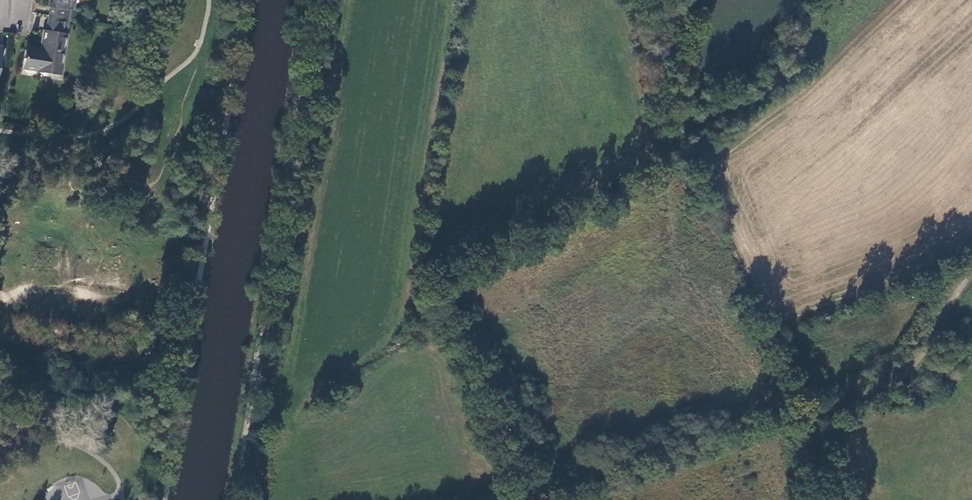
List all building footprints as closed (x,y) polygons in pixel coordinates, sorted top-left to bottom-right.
[(49,7),(51,8),(50,17),(67,20),(79,21),(80,12),(71,11),(73,0),(50,0),(49,7)] [(48,32),(43,31),(39,53),(24,51),(21,71),(22,71),(22,68),(60,74),(67,35),(65,34),(67,20),(50,17),(48,32)]
